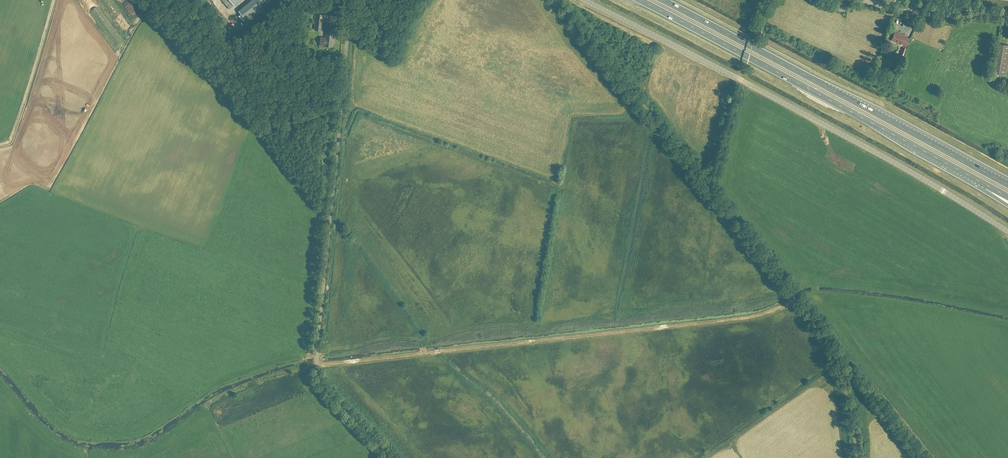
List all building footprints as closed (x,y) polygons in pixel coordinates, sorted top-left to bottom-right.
[(238,10),(245,18),(267,0),(251,0),(238,10)] [(322,29),(324,13),(317,12),(315,28),(322,29)] [(333,46),(335,29),(327,28),(326,37),(321,37),(320,44),(325,45),(325,46),(333,46)] [(909,39),(906,38),(906,36),(895,32),(892,40),(907,45),(909,39)] [(1007,62),(1007,45),(996,43),(991,72),(1006,75),(1007,62)]
